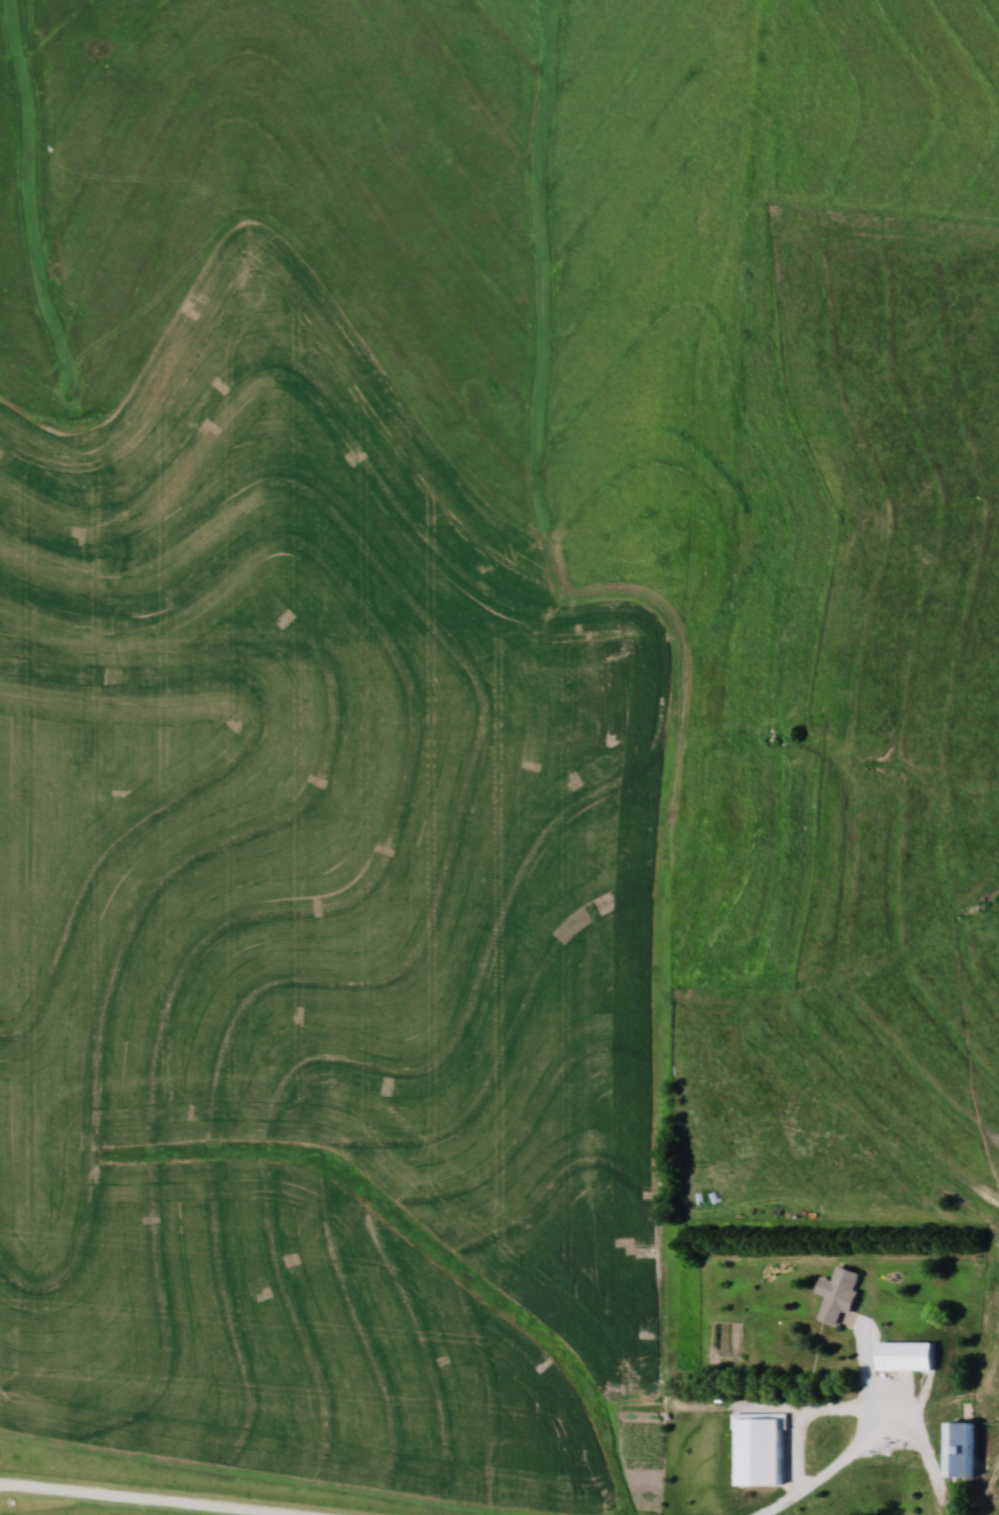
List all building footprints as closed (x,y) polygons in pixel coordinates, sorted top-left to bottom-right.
[(821,1319),(837,1324),(842,1309),(850,1311),(862,1272),(837,1265),(821,1319)] [(878,1370),(933,1370),(933,1342),(878,1342),(878,1370)] [(945,1477),(973,1477),(973,1422),(945,1422),(945,1477)]
